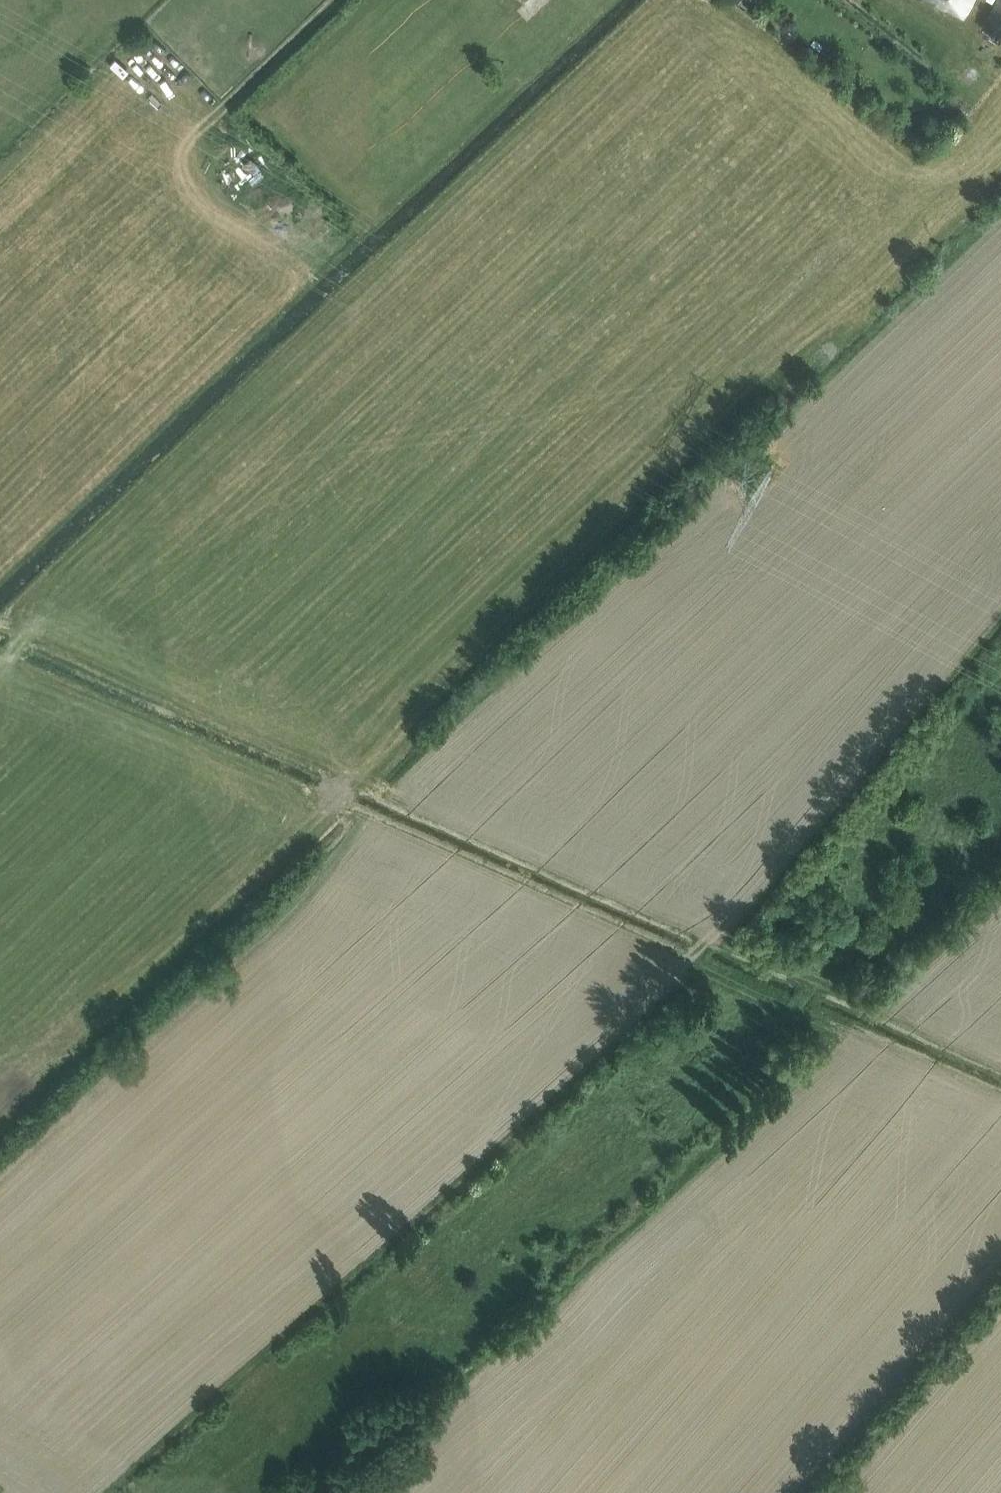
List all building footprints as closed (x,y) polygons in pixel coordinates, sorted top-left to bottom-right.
[(964,14),(971,0),(938,0),(964,14)] [(983,25),(1000,35),(1000,0),(996,0),(983,25)]
